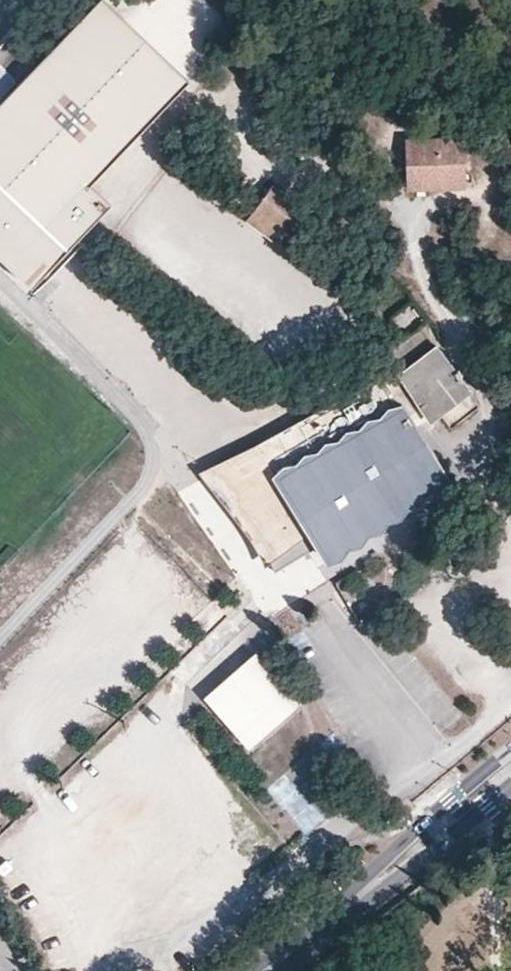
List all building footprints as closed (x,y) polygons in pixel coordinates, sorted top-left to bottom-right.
[(189,83),(101,1),(35,72),(5,44),(0,50),(0,265),(30,293),(112,206),(91,187),(189,83)] [(465,185),(463,136),(404,138),(406,187),(465,185)] [(287,230),(304,207),(272,184),(255,206),(287,230)] [(287,230),(255,206),(247,218),(278,242),(287,230)] [(244,286),(236,297),(232,294),(224,306),(271,340),(295,306),(274,291),(267,302),(244,286)] [(404,328),(420,313),(409,300),(392,316),(404,328)] [(461,377),(467,373),(462,367),(456,371),(449,362),(461,353),(449,337),(412,365),(409,366),(405,368),(401,373),(400,378),(427,419),(441,413),(436,407),(466,384),(461,377)] [(446,474),(404,406),(397,409),(392,399),(389,401),(378,381),(211,473),(242,517),(255,531),(262,541),(269,555),(274,571),(317,545),(325,558),(327,556),(334,547),(345,544),(347,543),(353,533),(365,530),(367,529),(373,519),(385,517),(387,515),(393,506),(404,503),(406,502),(413,492),(424,489),(426,488),(433,479),(444,476),(446,474)] [(441,413),(471,390),(466,384),(436,407),(441,413)] [(213,703),(261,660),(255,652),(206,695),(213,703)] [(250,746),(298,703),(261,660),(213,703),(250,746)]
